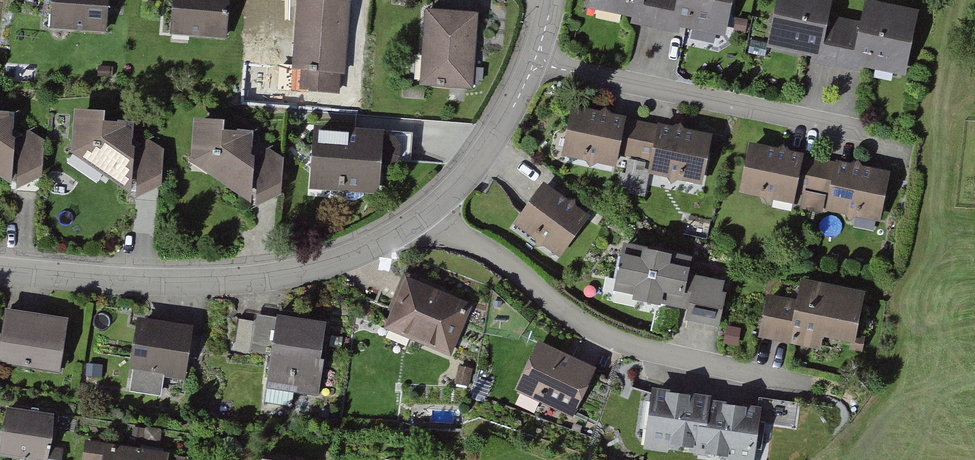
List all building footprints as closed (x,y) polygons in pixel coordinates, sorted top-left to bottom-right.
[(52,30),(108,33),(110,0),(53,0),(52,30)] [(172,38),(229,40),(230,0),(174,0),(172,38)] [(292,94),(342,97),(343,79),(347,79),(352,0),(297,0),(292,94)] [(588,6),(635,15),(633,27),(679,35),(680,26),(726,34),(732,0),(589,0),(588,6)] [(768,42),(808,50),(806,62),(855,71),(856,65),(905,74),(917,13),(862,2),(858,19),(829,13),(832,0),(777,0),(768,42)] [(475,11),(424,9),(421,85),(472,87),(475,11)] [(713,133),(574,109),(565,157),(624,168),(626,158),(649,163),(647,175),(704,185),(713,133)] [(13,190),(25,185),(42,179),(44,146),(32,137),(13,137),(13,115),(0,116),(0,181),(13,190)] [(133,130),(102,129),(103,118),(73,116),(71,156),(130,195),(133,130)] [(225,120),(194,121),(192,165),(254,208),(267,203),(282,197),(285,165),(272,156),(253,156),(254,133),(226,135),(225,120)] [(384,131),(315,128),(313,191),(382,193),(383,161),(403,162),(404,139),(384,139),(384,131)] [(148,141),(140,146),(135,200),(149,194),(161,189),(163,151),(148,141)] [(739,195),(794,206),(804,157),(749,146),(739,195)] [(891,175),(836,164),(826,213),(880,224),(891,175)] [(587,217),(545,186),(516,225),(558,256),(587,217)] [(727,269),(625,251),(616,298),(718,316),(727,269)] [(472,307),(406,280),(385,331),(451,358),(472,307)] [(799,300),(767,295),(761,337),(822,346),(824,335),(860,340),(867,290),(802,281),(799,300)] [(6,310),(0,343),(0,365),(59,374),(68,321),(6,310)] [(329,323),(254,314),(249,353),(270,356),(266,388),(320,394),(329,323)] [(193,330),(137,321),(129,371),(185,380),(193,330)] [(596,372),(538,343),(515,392),(572,420),(596,372)] [(649,391),(645,442),(699,447),(698,459),(709,459),(756,459),(760,407),(711,403),(712,396),(649,391)] [(5,408),(0,440),(0,456),(27,459),(49,459),(55,416),(5,408)] [(105,445),(85,442),(82,459),(103,459),(105,445)] [(105,445),(103,459),(169,459),(170,456),(105,445)]
